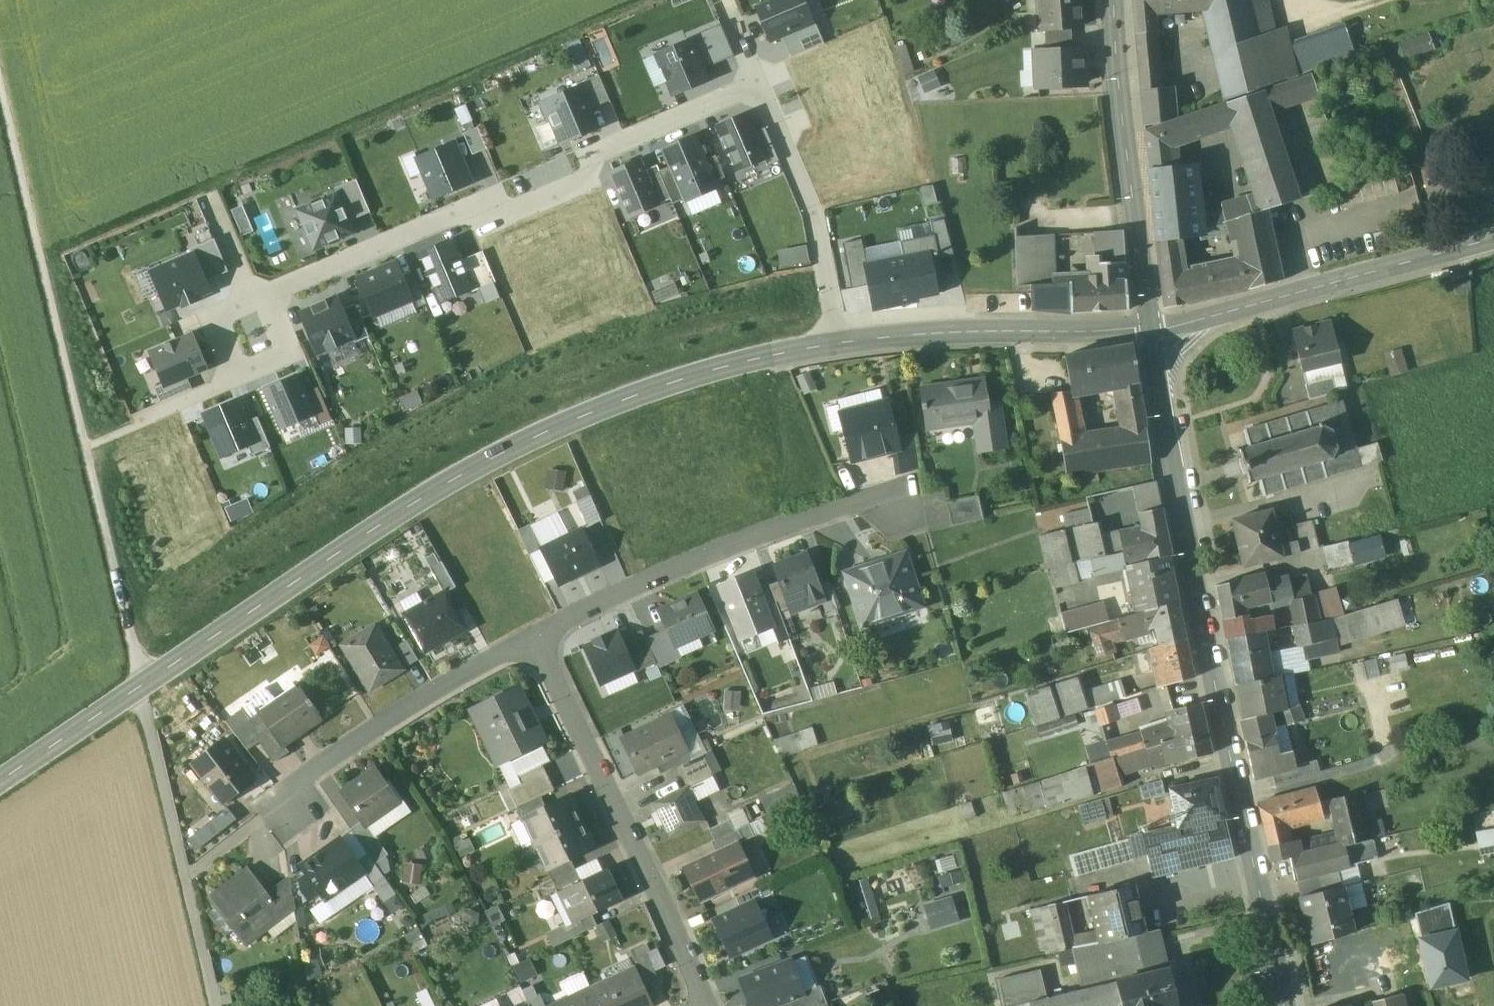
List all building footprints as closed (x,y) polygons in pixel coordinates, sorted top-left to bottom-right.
[(773,40),(782,36),(811,24),(801,0),(780,0),(759,9),(773,40)] [(1043,30),(1049,29),(1073,27),(1084,26),(1082,0),(1040,0),(1043,30)] [(1135,14),(1156,12),(1182,9),(1182,0),(1134,0),(1135,14)] [(1182,9),(1204,5),(1202,0),(1182,0),(1182,9)] [(1204,5),(1207,20),(1248,6),(1246,0),(1202,0),(1204,5)] [(1248,6),(1256,38),(1274,32),(1265,0),(1246,0),(1248,6)] [(1248,6),(1207,20),(1212,41),(1215,52),(1241,43),(1256,38),(1248,6)] [(1156,12),(1135,14),(1141,74),(1161,71),(1160,61),(1156,12)] [(782,36),(792,58),(825,44),(815,22),(811,24),(782,36)] [(690,38),(691,40),(703,70),(735,57),(721,25),(690,38)] [(1256,38),(1241,43),(1257,88),(1258,91),(1260,90),(1311,72),(1357,56),(1347,25),(1291,45),(1287,27),(1274,32),(1256,38)] [(1073,27),(1049,29),(1049,51),(1073,50),(1073,27)] [(1429,36),(1400,46),(1404,59),(1434,48),(1429,36)] [(668,81),(674,95),(708,81),(703,70),(691,40),(657,54),(663,68),(661,69),(667,82),(668,81)] [(1212,41),(1160,61),(1161,71),(1172,67),(1215,52),(1212,41)] [(1241,43),(1215,52),(1227,85),(1232,97),(1257,88),(1241,43)] [(1049,51),(1038,52),(1039,86),(1087,84),(1086,50),(1073,50),(1049,51)] [(1161,71),(1141,74),(1146,127),(1176,116),(1172,67),(1161,71)] [(1311,72),(1260,90),(1297,200),(1324,192),(1297,105),(1319,97),(1311,72)] [(578,84),(579,88),(589,111),(611,101),(600,75),(578,84)] [(1227,85),(1214,90),(1218,102),(1232,97),(1227,85)] [(579,88),(543,103),(550,120),(552,120),(562,143),(596,129),(589,111),(579,88)] [(1258,91),(1226,102),(1234,127),(1257,195),(1262,211),(1265,210),(1297,200),(1260,90),(1258,91)] [(1226,102),(1144,130),(1148,169),(1174,167),(1172,148),(1234,127),(1226,102)] [(737,171),(766,159),(755,132),(747,114),(718,126),(737,171)] [(477,127),(462,133),(471,155),(486,149),(477,127)] [(766,127),(755,132),(766,159),(769,166),(781,161),(766,127)] [(705,162),(695,137),(664,151),(671,168),(685,199),(686,202),(717,188),(715,184),(705,162)] [(455,145),(417,160),(433,198),(470,184),(455,145)] [(716,157),(705,162),(715,184),(726,179),(716,157)] [(610,173),(629,217),(659,204),(644,172),(639,160),(610,173)] [(1174,167),(1148,169),(1155,242),(1157,242),(1181,239),(1200,237),(1198,225),(1192,165),(1174,167)] [(644,172),(659,204),(671,200),(659,173),(656,166),(644,172)] [(671,168),(659,173),(671,200),(673,205),(685,199),(671,168)] [(1380,174),(1369,178),(1375,199),(1385,195),(1380,174)] [(338,193),(350,221),(369,213),(355,181),(336,189),(338,193)] [(338,193),(296,210),(313,251),(355,234),(350,221),(338,193)] [(1257,195),(1220,206),(1221,209),(1224,219),(1225,222),(1232,220),(1262,211),(1257,195)] [(1221,209),(1205,212),(1207,223),(1224,219),(1221,209)] [(1262,211),(1232,220),(1233,228),(1240,262),(1242,261),(1248,290),(1279,281),(1280,282),(1281,281),(1265,210),(1262,211)] [(1207,223),(1198,225),(1200,237),(1233,228),(1232,220),(1225,222),(1224,219),(1207,223)] [(935,238),(939,257),(954,255),(946,223),(933,225),(935,238)] [(1123,231),(1099,233),(1102,257),(1103,264),(1125,262),(1123,231)] [(1050,236),(1015,237),(1018,287),(1032,287),(1053,286),(1050,236)] [(935,238),(902,244),(905,259),(930,255),(937,293),(946,292),(939,257),(935,238)] [(192,255),(195,254),(206,282),(229,272),(215,239),(190,250),(192,255)] [(1181,239),(1157,242),(1161,278),(1186,273),(1181,239)] [(452,241),(420,255),(441,305),(473,291),(461,262),(452,241)] [(845,245),(854,290),(872,287),(868,266),(863,242),(845,245)] [(777,253),(780,268),(809,262),(806,248),(777,253)] [(461,262),(473,291),(494,282),(482,253),(461,262)] [(192,255),(152,272),(168,310),(182,304),(184,306),(197,301),(196,298),(211,292),(206,282),(195,254),(192,255)] [(905,259),(868,266),(872,287),(875,307),(937,295),(937,293),(930,255),(905,259)] [(1100,275),(1091,275),(1091,281),(1070,282),(1071,313),(1129,310),(1125,262),(1103,264),(1102,257),(1099,257),(1100,275)] [(1186,273),(1161,278),(1165,308),(1187,304),(1187,305),(1189,304),(1216,297),(1216,298),(1219,297),(1218,297),(1246,291),(1248,291),(1248,290),(1242,261),(1240,262),(1186,273)] [(397,266),(359,282),(373,316),(412,299),(404,282),(397,266)] [(415,277),(404,282),(412,299),(416,309),(426,305),(415,277)] [(1470,279),(1453,284),(1456,293),(1472,289),(1470,279)] [(1070,282),(1053,286),(1032,287),(1032,309),(1071,313),(1070,282)] [(302,314),(318,355),(354,340),(342,311),(338,299),(302,314)] [(357,305),(342,311),(354,340),(355,344),(370,338),(357,305)] [(1330,322),(1292,332),(1302,370),(1340,360),(1330,322)] [(187,377),(207,369),(193,336),(152,353),(166,386),(187,377)] [(1133,345),(1067,356),(1072,385),(1073,391),(1120,383),(1138,380),(1133,345)] [(1400,349),(1383,354),(1391,377),(1408,371),(1400,349)] [(265,389),(282,429),(314,416),(305,394),(297,375),(265,389)] [(193,390),(187,377),(166,386),(157,390),(162,402),(193,390)] [(1333,377),(1306,385),(1310,400),(1337,392),(1333,377)] [(1138,380),(1120,383),(1128,431),(1147,429),(1138,380)] [(985,382),(964,385),(964,383),(922,389),(926,416),(928,415),(930,428),(976,421),(981,451),(1007,447),(1000,403),(989,405),(985,382)] [(1065,384),(1051,386),(1062,442),(1082,438),(1073,391),(1072,385),(1065,384)] [(319,388),(305,394),(314,416),(319,426),(332,420),(319,388)] [(238,401),(205,415),(223,456),(248,445),(256,442),(247,422),(238,401)] [(1342,401),(1243,431),(1247,445),(1248,445),(1251,444),(1252,447),(1270,442),(1269,439),(1271,438),(1272,441),(1290,436),(1289,433),(1291,432),(1292,435),(1310,430),(1309,427),(1312,426),(1313,429),(1320,427),(1321,424),(1323,424),(1323,427),(1330,430),(1332,428),(1334,430),(1332,432),(1336,447),(1339,448),(1338,450),(1336,450),(1332,456),(1333,457),(1302,467),(1303,469),(1300,470),(1299,467),(1282,473),(1282,475),(1280,476),(1279,473),(1261,479),(1262,481),(1259,482),(1258,482),(1262,496),(1362,467),(1357,449),(1342,401)] [(887,402),(841,414),(845,429),(854,462),(894,451),(900,450),(896,435),(887,402)] [(839,405),(827,408),(833,432),(845,429),(841,414),(839,405)] [(270,448),(257,418),(247,422),(256,442),(248,445),(252,456),(270,448)] [(1310,430),(1292,435),(1291,432),(1289,433),(1290,436),(1272,441),(1271,438),(1269,439),(1270,442),(1252,447),(1251,444),(1248,445),(1249,448),(1241,450),(1238,448),(1236,450),(1240,452),(1242,459),(1239,460),(1244,475),(1246,474),(1248,480),(1246,484),(1248,485),(1251,482),(1259,479),(1259,482),(1262,481),(1261,479),(1279,473),(1280,476),(1282,475),(1282,473),(1299,467),(1300,470),(1303,469),(1302,467),(1333,457),(1332,456),(1336,450),(1338,450),(1339,448),(1336,447),(1332,432),(1334,430),(1332,428),(1330,430),(1323,427),(1323,424),(1321,424),(1320,427),(1313,429),(1312,426),(1309,427),(1310,430)] [(1082,438),(1062,442),(1068,476),(1152,463),(1147,429),(1128,431),(1082,438)] [(920,468),(915,434),(896,435),(900,450),(894,451),(898,476),(920,468)] [(1377,443),(1357,449),(1362,467),(1383,460),(1377,443)] [(1143,513),(1163,509),(1156,481),(1138,486),(1139,497),(1143,513)] [(589,526),(601,520),(591,495),(577,502),(589,526)] [(980,495),(949,502),(954,526),(985,519),(980,495)] [(1163,509),(1143,513),(1146,529),(1166,525),(1163,509)] [(1271,510),(1233,520),(1244,567),(1283,557),(1280,546),(1271,510)] [(1312,521),(1292,526),(1297,542),(1300,553),(1319,548),(1312,521)] [(1100,522),(1041,536),(1048,569),(1052,568),(1075,562),(1108,555),(1103,534),(1100,522)] [(532,524),(518,531),(530,554),(542,548),(544,547),(532,524)] [(1121,534),(1120,534),(1123,552),(1127,566),(1169,556),(1172,556),(1166,525),(1146,529),(1121,534)] [(544,547),(542,548),(560,585),(601,564),(582,528),(544,547)] [(1120,530),(1103,534),(1108,555),(1123,552),(1120,534),(1121,534),(1120,530)] [(1350,546),(1349,547),(1353,563),(1386,554),(1384,549),(1393,547),(1390,539),(1382,541),(1381,538),(1350,546)] [(1348,541),(1323,547),(1329,569),(1353,563),(1349,547),(1350,546),(1348,541)] [(1297,542),(1280,546),(1283,557),(1300,553),(1297,542)] [(819,586),(807,554),(777,565),(782,580),(781,580),(790,602),(791,601),(804,596),(808,606),(823,600),(824,600),(819,586)] [(905,555),(865,569),(882,619),(905,611),(902,601),(919,595),(905,555)] [(1169,556),(1128,567),(1138,613),(1179,602),(1169,556)] [(456,587),(442,562),(431,569),(445,593),(446,593),(456,587)] [(1075,562),(1052,568),(1057,588),(1080,583),(1075,562)] [(865,569),(848,574),(865,624),(882,619),(865,569)] [(1264,574),(1237,581),(1245,608),(1272,601),(1267,583),(1264,574)] [(751,575),(721,586),(732,614),(733,613),(742,637),(772,626),(773,626),(766,608),(761,594),(759,595),(751,575)] [(1294,595),(1288,577),(1267,583),(1272,601),(1294,595)] [(790,602),(781,580),(769,584),(777,604),(780,612),(793,607),(791,601),(790,602)] [(1237,581),(1216,586),(1222,620),(1242,616),(1246,614),(1245,608),(1237,581)] [(838,608),(829,582),(819,586),(824,600),(823,600),(826,612),(838,608)] [(445,593),(406,615),(426,652),(466,630),(446,593),(445,593)] [(698,594),(661,611),(668,627),(677,645),(714,629),(698,594)] [(1312,595),(1293,599),(1296,613),(1314,609),(1312,595)] [(1397,600),(1330,619),(1336,646),(1406,626),(1397,600)] [(777,604),(766,608),(773,626),(772,626),(777,641),(789,636),(780,612),(777,604)] [(1179,604),(1134,615),(1138,632),(1160,626),(1165,644),(1186,640),(1187,640),(1182,619),(1183,619),(1182,613),(1181,613),(1179,604)] [(1327,606),(1314,609),(1317,622),(1330,619),(1327,606)] [(1314,609),(1296,613),(1299,625),(1317,622),(1314,609)] [(1079,612),(1062,616),(1067,633),(1083,628),(1079,612)] [(1134,615),(1118,619),(1119,622),(1122,636),(1138,632),(1134,615)] [(1246,635),(1242,616),(1222,620),(1226,638),(1246,635)] [(1317,622),(1299,625),(1303,646),(1306,658),(1307,658),(1338,651),(1336,646),(1330,619),(1317,622)] [(1119,622),(1080,632),(1084,646),(1096,643),(1110,639),(1122,636),(1119,622)] [(402,670),(375,626),(343,646),(371,689),(402,670)] [(677,645),(668,627),(646,638),(658,663),(660,667),(682,656),(677,645)] [(643,631),(621,641),(635,670),(636,673),(658,663),(646,638),(643,631)] [(1246,635),(1226,638),(1235,684),(1271,677),(1267,653),(1263,632),(1246,635)] [(586,648),(602,684),(635,670),(621,641),(618,633),(610,637),(609,635),(595,641),(596,643),(586,648)] [(1110,639),(1096,643),(1100,658),(1089,660),(1091,667),(1116,661),(1110,639)] [(1186,640),(1165,644),(1151,649),(1158,688),(1194,676),(1192,666),(1193,666),(1192,660),(1191,660),(1187,640),(1186,640)] [(419,660),(408,641),(396,647),(407,666),(419,660)] [(1303,646),(1267,653),(1271,677),(1310,670),(1307,658),(1306,658),(1303,646)] [(1080,676),(1026,693),(1035,725),(1091,708),(1086,692),(1080,676)] [(1278,678),(1240,685),(1246,718),(1284,711),(1278,678)] [(1122,682),(1086,692),(1091,708),(1128,698),(1122,682)] [(298,685),(259,711),(273,731),(282,744),(283,743),(320,717),(311,704),(313,702),(310,698),(308,700),(298,685)] [(519,686),(472,709),(491,747),(502,741),(510,758),(542,742),(546,740),(519,686)] [(1200,703),(1171,710),(1174,724),(1177,739),(1190,735),(1189,732),(1206,728),(1200,703)] [(1113,705),(1098,709),(1103,726),(1118,720),(1113,705)] [(701,744),(683,706),(661,716),(663,720),(670,717),(686,750),(690,760),(702,755),(705,753),(701,744)] [(243,707),(225,720),(248,749),(259,741),(263,738),(249,719),(250,717),(243,707)] [(250,717),(249,719),(263,738),(273,731),(259,711),(250,717)] [(1269,715),(1242,721),(1251,763),(1280,756),(1279,755),(1269,715)] [(1075,716),(1037,728),(1040,738),(1078,727),(1075,716)] [(663,720),(624,738),(639,771),(656,764),(686,750),(670,717),(663,720)] [(1174,724),(1156,730),(1160,744),(1177,739),(1174,724)] [(1206,728),(1189,732),(1190,735),(1177,739),(1178,745),(1182,761),(1212,754),(1206,728)] [(1156,730),(1140,735),(1145,748),(1160,744),(1156,730)] [(263,738),(259,741),(274,762),(289,752),(283,743),(282,744),(273,731),(263,738)] [(1140,735),(1108,745),(1112,758),(1116,757),(1138,750),(1145,748),(1140,735)] [(793,736),(775,741),(782,758),(798,753),(793,736)] [(255,778),(224,738),(195,761),(226,800),(255,778)] [(1145,748),(1138,750),(1140,754),(1136,756),(1137,760),(1141,759),(1143,764),(1167,754),(1165,748),(1178,745),(1177,739),(1160,744),(1145,748)] [(542,742),(510,758),(518,776),(543,764),(543,765),(551,761),(542,742)] [(710,751),(706,742),(701,744),(705,753),(710,751)] [(1178,745),(1165,748),(1167,754),(1170,764),(1182,761),(1178,745)] [(686,750),(656,764),(661,775),(677,767),(690,760),(686,750)] [(1292,752),(1279,755),(1280,756),(1251,763),(1254,779),(1271,774),(1270,774),(1296,767),(1296,766),(1292,752)] [(690,760),(677,767),(687,789),(712,777),(702,755),(690,760)] [(1112,758),(1083,767),(1092,796),(1125,786),(1116,757),(1112,758)] [(1296,767),(1270,774),(1271,774),(1274,785),(1320,772),(1316,761),(1296,766),(1296,767)] [(543,764),(518,776),(522,783),(509,789),(518,807),(542,796),(555,789),(543,765),(543,764)] [(1082,768),(1001,792),(1008,815),(1044,805),(1046,810),(1092,796),(1083,767),(1082,768)] [(376,770),(344,792),(364,820),(366,823),(367,822),(397,801),(376,770)] [(1217,778),(1170,788),(1178,827),(1225,817),(1217,778)] [(1161,781),(1140,787),(1144,800),(1165,794),(1161,781)] [(1315,788),(1299,792),(1307,820),(1323,816),(1315,788)] [(687,789),(655,804),(670,836),(703,821),(687,789)] [(1299,792),(1259,802),(1269,847),(1289,843),(1285,825),(1307,820),(1299,792)] [(1361,792),(1333,800),(1345,846),(1373,839),(1361,792)] [(547,806),(529,814),(530,815),(542,840),(581,821),(574,808),(577,807),(571,794),(547,806)] [(542,796),(518,807),(523,819),(530,815),(529,814),(547,806),(542,796)] [(1086,821),(1116,812),(1112,797),(1082,805),(1086,821)] [(971,802),(961,805),(965,820),(976,817),(971,802)] [(237,818),(228,807),(196,833),(204,844),(237,818)] [(1178,827),(1143,834),(1148,854),(1153,876),(1215,862),(1213,845),(1230,841),(1225,817),(1178,827)] [(388,853),(367,822),(366,823),(364,820),(351,829),(369,854),(375,863),(388,853)] [(730,820),(709,830),(714,840),(735,830),(730,820)] [(581,821),(542,840),(553,862),(554,866),(571,858),(596,846),(589,833),(587,834),(581,821)] [(1493,851),(1493,827),(1481,828),(1482,851),(1493,851)] [(714,840),(712,842),(717,853),(737,843),(744,840),(739,829),(735,830),(714,840)] [(1143,834),(1130,838),(1135,858),(1148,854),(1143,834)] [(340,838),(302,865),(304,868),(320,891),(325,899),(363,872),(364,872),(357,862),(340,838)] [(1129,839),(1070,856),(1075,877),(1135,859),(1135,858),(1129,839)] [(1373,839),(1345,846),(1349,865),(1378,858),(1373,839)] [(1307,855),(1304,840),(1289,843),(1292,857),(1290,858),(1294,879),(1296,879),(1325,871),(1321,852),(1307,855)] [(717,853),(686,867),(701,900),(733,885),(728,873),(747,864),(737,843),(717,853)] [(1289,843),(1269,847),(1272,862),(1290,858),(1292,857),(1289,843)] [(1345,846),(1321,852),(1325,871),(1338,868),(1349,865),(1345,846)] [(946,886),(970,878),(960,850),(936,859),(946,886)] [(369,854),(357,862),(364,872),(363,872),(371,884),(383,875),(375,863),(369,854)] [(571,858),(554,866),(553,862),(545,866),(552,880),(553,879),(576,868),(571,858)] [(427,866),(407,865),(405,885),(425,886),(427,866)] [(558,890),(552,893),(561,912),(568,909),(574,922),(591,913),(620,899),(612,885),(615,884),(606,866),(581,878),(558,890)] [(320,891),(304,868),(290,879),(303,877),(305,892),(310,899),(320,891)] [(576,868),(553,879),(558,890),(581,878),(576,868)] [(1325,871),(1296,879),(1300,897),(1342,886),(1338,868),(1325,871)] [(268,895),(247,869),(209,898),(232,929),(235,927),(243,937),(259,925),(263,931),(284,916),(268,895)] [(303,877),(290,879),(295,907),(296,909),(310,899),(305,892),(303,877)] [(290,878),(268,895),(284,916),(295,907),(290,879),(290,878)] [(736,897),(742,909),(757,901),(775,893),(769,881),(736,897)] [(1132,885),(1093,895),(1105,942),(1144,932),(1132,885)] [(1342,886),(1300,897),(1306,921),(1348,910),(1342,886)] [(950,900),(927,908),(933,927),(956,920),(950,900)] [(713,922),(730,959),(774,938),(757,901),(742,909),(713,922)] [(1062,902),(1047,906),(1058,951),(1074,948),(1064,907),(1062,902)] [(1414,913),(1419,933),(1452,925),(1446,905),(1414,913)] [(501,906),(486,914),(494,930),(510,922),(501,906)] [(1348,910),(1306,921),(1311,945),(1353,932),(1348,910)] [(574,922),(571,923),(576,935),(597,925),(591,913),(574,922)] [(1465,977),(1452,925),(1419,933),(1432,986),(1465,977)] [(1159,931),(1137,936),(1145,974),(1168,969),(1159,931)] [(1137,936),(1118,940),(1126,979),(1145,974),(1137,936)] [(1118,940),(1073,950),(1082,989),(1116,981),(1126,979),(1118,940)] [(646,954),(631,961),(635,969),(636,969),(643,984),(657,977),(646,954)] [(742,980),(751,1005),(752,1005),(769,1005),(780,1002),(802,993),(802,992),(790,962),(742,980)] [(593,989),(600,1005),(652,1005),(653,1005),(643,984),(636,969),(635,969),(593,989)] [(1116,981),(1122,1005),(1177,1005),(1168,969),(1145,974),(1126,979),(1116,981)] [(997,980),(1003,1005),(1013,1005),(1028,1002),(1047,998),(1039,970),(997,980)] [(1028,1002),(1029,1005),(1122,1005),(1116,981),(1082,989),(1047,998),(1028,1002)] [(877,984),(866,988),(871,1000),(881,996),(877,984)] [(802,992),(802,993),(780,1002),(782,1005),(820,1005),(827,1003),(820,985),(802,992)] [(592,987),(551,1005),(600,1005),(593,989),(592,987)] [(527,1000),(530,1005),(546,1005),(540,994),(527,1000)] [(1401,994),(1374,1001),(1375,1005),(1404,1005),(1401,994)]
